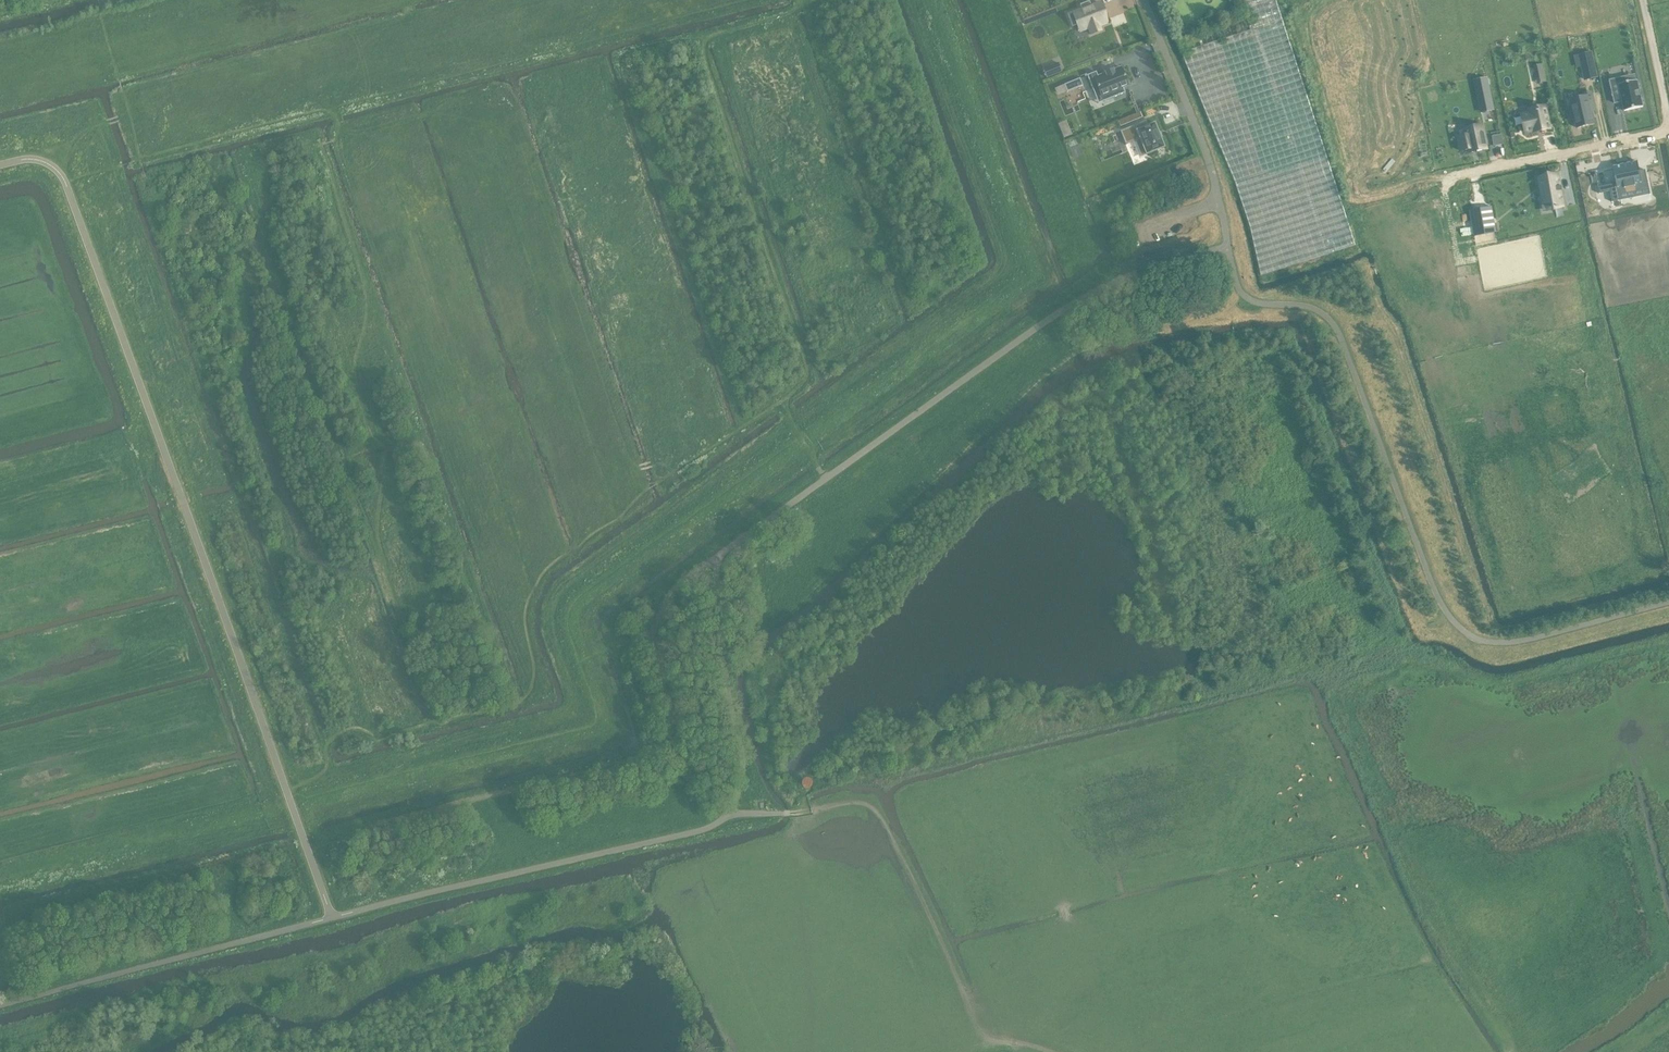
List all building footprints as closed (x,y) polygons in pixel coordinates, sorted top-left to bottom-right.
[(1247,17),(1278,7),(1276,0),(1241,0),(1247,17)] [(1081,33),(1089,29),(1091,34),(1101,31),(1099,25),(1107,22),(1100,3),(1091,6),(1089,1),(1080,5),(1082,10),(1074,13),(1068,15),(1073,26),(1078,25),(1081,33)] [(1177,39),(1190,71),(1207,114),(1218,140),(1235,182),(1251,228),(1258,260),(1261,276),(1356,246),(1278,7),(1247,17),(1177,39)] [(1591,52),(1582,54),(1584,65),(1582,66),(1582,67),(1585,79),(1597,77),(1591,52)] [(1057,57),(1042,61),(1044,66),(1058,62),(1057,57)] [(1044,69),(1047,78),(1062,72),(1058,63),(1044,69)] [(1542,64),(1535,66),(1537,75),(1544,73),(1542,64)] [(1087,76),(1093,89),(1097,87),(1101,97),(1105,95),(1111,93),(1113,98),(1125,93),(1123,88),(1128,86),(1121,68),(1113,71),(1113,69),(1105,72),(1106,74),(1098,77),(1096,72),(1087,76)] [(1624,77),(1610,80),(1615,103),(1622,102),(1625,111),(1643,107),(1637,80),(1626,83),(1624,77)] [(1487,78),(1476,80),(1483,112),(1494,110),(1487,78)] [(1064,85),(1068,93),(1083,86),(1080,79),(1064,85)] [(1573,108),(1570,109),(1572,120),(1575,119),(1577,128),(1595,124),(1592,112),(1591,108),(1594,108),(1595,108),(1592,93),(1591,93),(1591,95),(1584,96),(1571,99),(1573,108)] [(1530,113),(1522,115),(1526,132),(1534,131),(1534,132),(1550,128),(1546,106),(1529,110),(1530,113)] [(1141,112),(1119,121),(1121,127),(1144,118),(1141,112)] [(1495,121),(1496,127),(1509,124),(1508,118),(1495,121)] [(1146,121),(1119,131),(1125,145),(1134,141),(1140,157),(1147,155),(1165,148),(1155,123),(1148,126),(1146,121)] [(1466,135),(1458,137),(1461,151),(1469,149),(1470,152),(1487,149),(1482,125),(1465,129),(1466,135)] [(1501,135),(1493,137),(1496,146),(1503,144),(1501,135)] [(1616,183),(1598,187),(1600,193),(1610,191),(1612,202),(1613,202),(1613,201),(1621,199),(1620,194),(1628,192),(1648,188),(1650,194),(1651,194),(1646,170),(1640,171),(1638,161),(1628,163),(1615,166),(1613,166),(1614,169),(1616,183)] [(1558,175),(1539,178),(1544,203),(1552,201),(1554,208),(1563,206),(1560,191),(1563,191),(1562,190),(1560,190),(1560,187),(1562,187),(1562,186),(1560,187),(1558,175)] [(1491,206),(1470,210),(1474,236),(1496,232),(1491,206)] [(803,781),(802,783),(801,785),(802,787),(802,789),(803,790),(804,791),(806,792),(809,791),(811,790),(812,789),(813,787),(813,785),(812,782),(811,781),(808,780),(806,780),(805,780),(803,781)]
